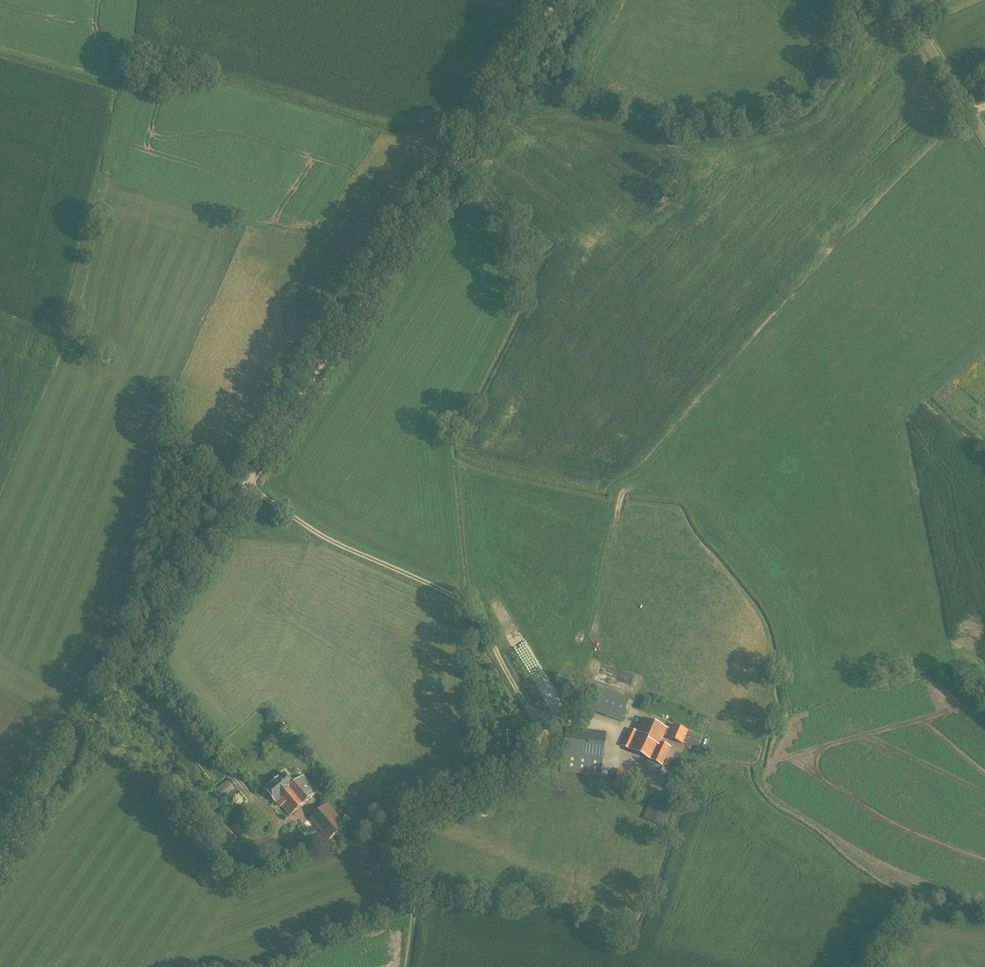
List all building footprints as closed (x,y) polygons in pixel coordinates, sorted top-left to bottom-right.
[(590,712),(622,722),(630,699),(598,688),(590,712)] [(622,746),(651,760),(656,749),(657,750),(661,743),(667,729),(644,719),(638,733),(630,729),(622,746)] [(682,743),(698,748),(702,737),(688,732),(688,731),(674,725),(668,738),(682,744),(682,743)] [(566,727),(560,772),(601,777),(606,732),(566,727)] [(656,749),(651,760),(662,765),(670,747),(661,743),(657,750),(656,749)] [(614,786),(629,791),(634,774),(619,769),(614,786)] [(317,793),(303,777),(293,785),(284,774),(265,789),(280,808),(282,806),(290,815),(317,793)] [(213,793),(218,801),(236,787),(230,779),(213,793)] [(643,818),(662,826),(672,801),(660,796),(659,798),(652,795),(643,818)] [(309,819),(328,841),(346,826),(327,803),(309,819)] [(224,825),(218,831),(231,844),(237,838),(224,825)]
